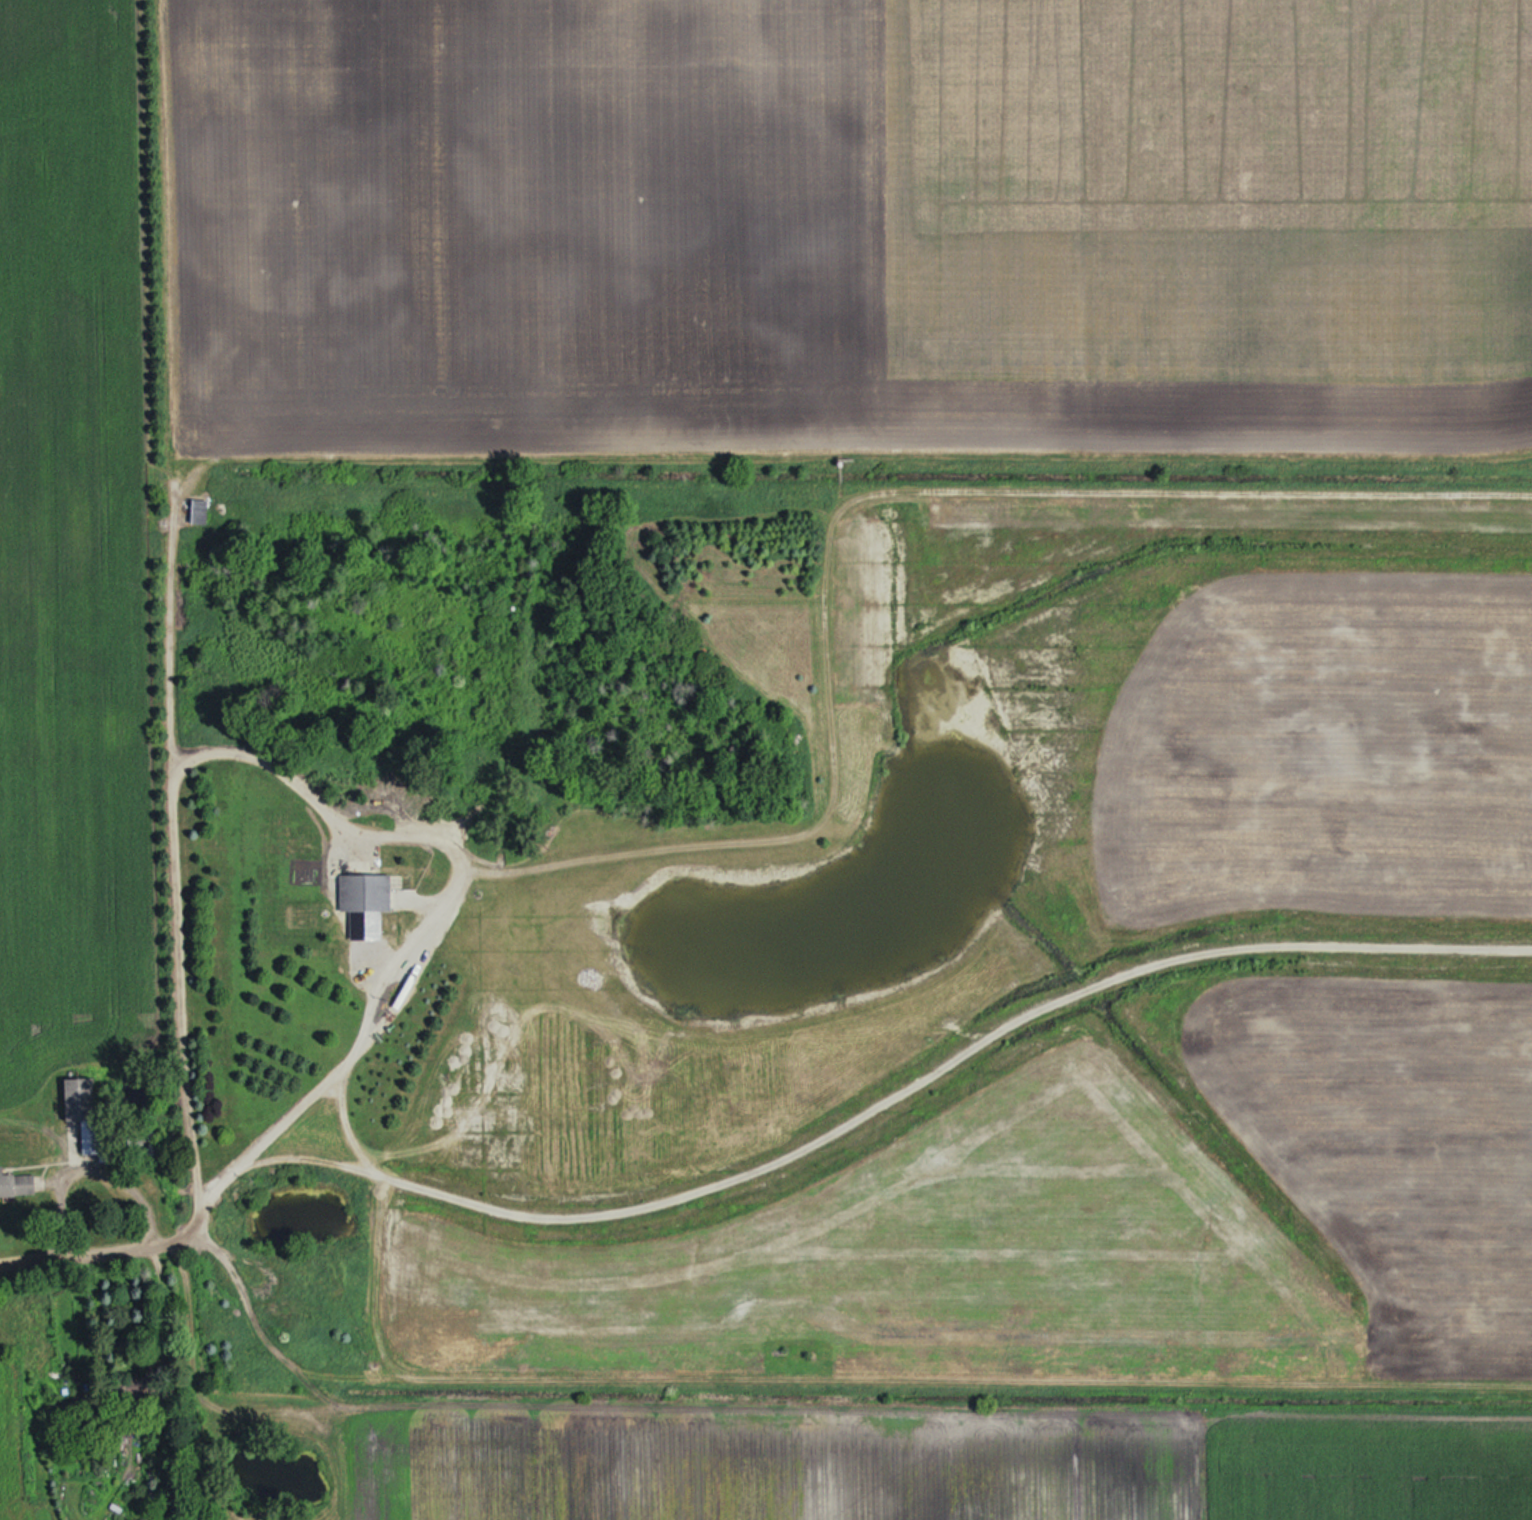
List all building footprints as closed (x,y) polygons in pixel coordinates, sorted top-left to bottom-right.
[(209,500),(193,500),(193,527),(209,527),(209,500)] [(392,911),(392,875),(340,876),(340,911),(351,911),(351,941),(382,940),(382,911),(392,911)] [(66,1079),(67,1123),(82,1122),(83,1155),(105,1154),(102,1078),(66,1079)] [(3,1166),(0,1166),(0,1197),(41,1197),(40,1174),(4,1174),(3,1166)]
